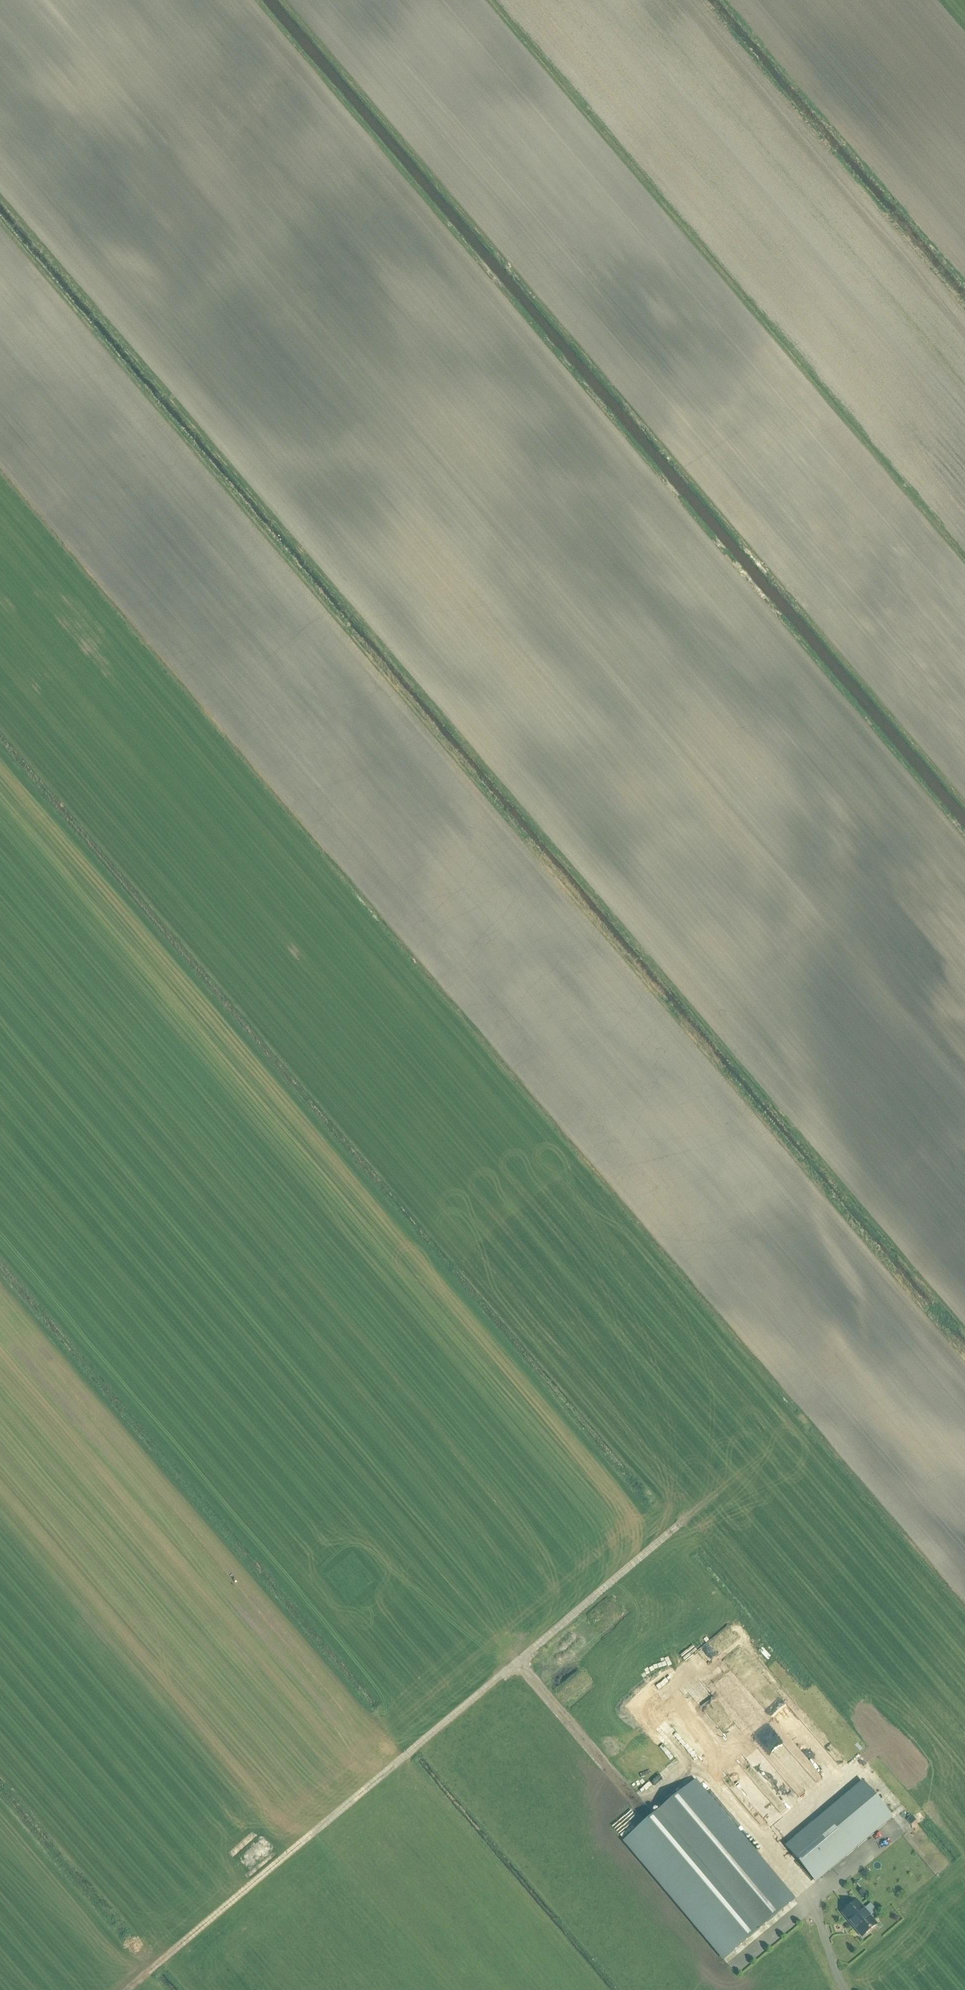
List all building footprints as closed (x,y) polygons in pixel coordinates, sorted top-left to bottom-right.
[(714,1636),(724,1648),(737,1636),(726,1625),(714,1636)] [(671,1673),(653,1689),(659,1695),(676,1680),(671,1673)] [(794,1901),(695,1782),(625,1842),(724,1960),(794,1901)] [(792,1854),(816,1882),(892,1818),(862,1783),(794,1841),(800,1848),(792,1854)] [(859,1928),(865,1935),(877,1925),(857,1902),(842,1914),(846,1919),(847,1918),(850,1922),(850,1923),(855,1929),(859,1928)]
